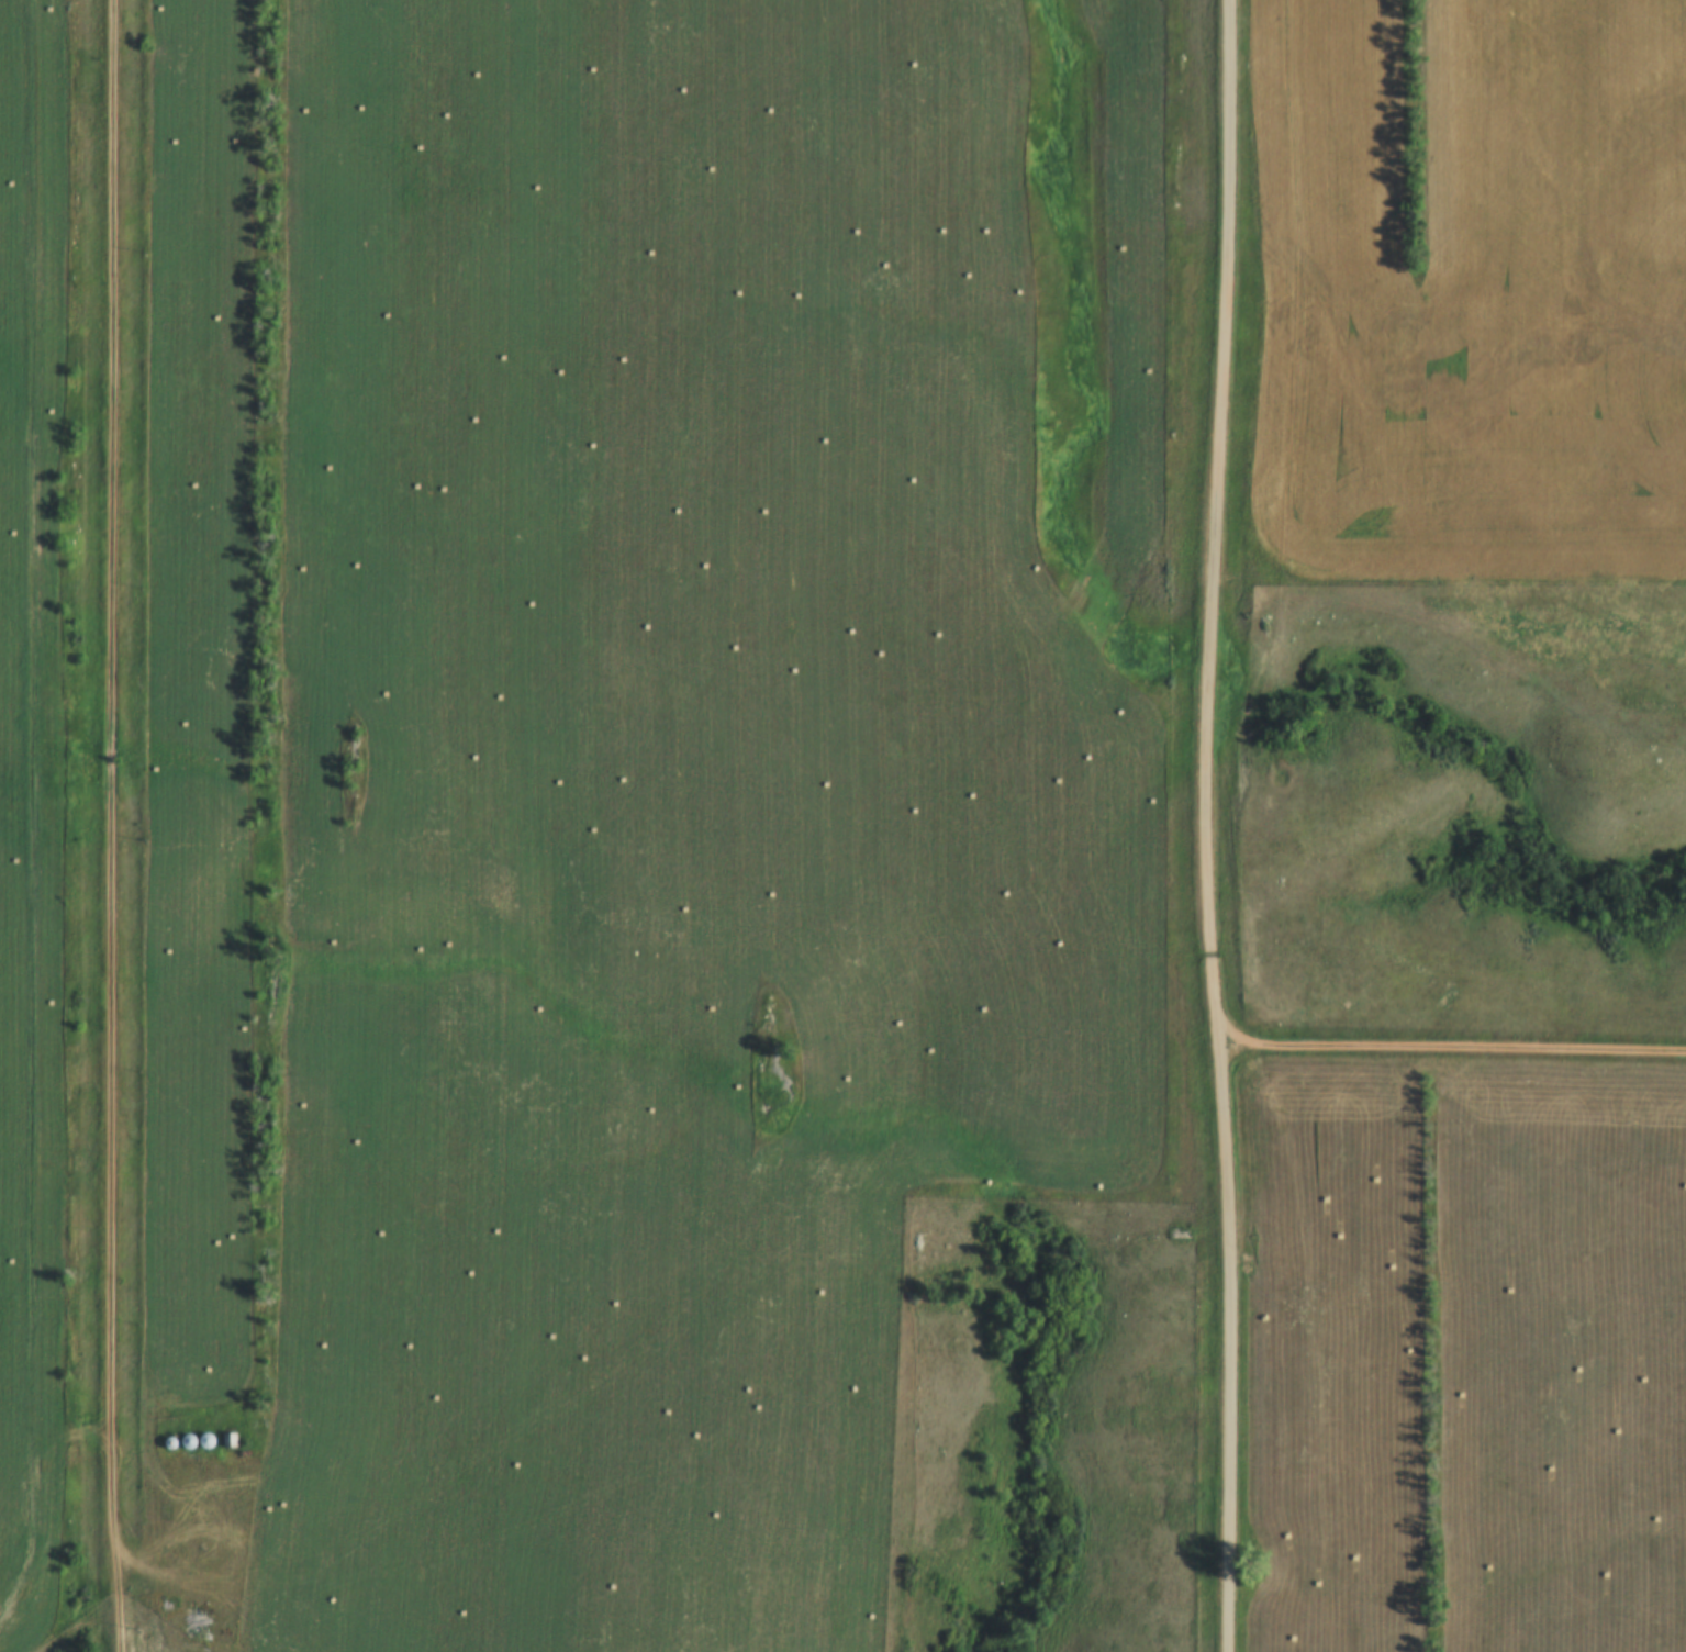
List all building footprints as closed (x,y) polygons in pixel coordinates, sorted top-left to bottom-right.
[(189,1646),(210,1646),(210,1634),(189,1634),(189,1646)]
